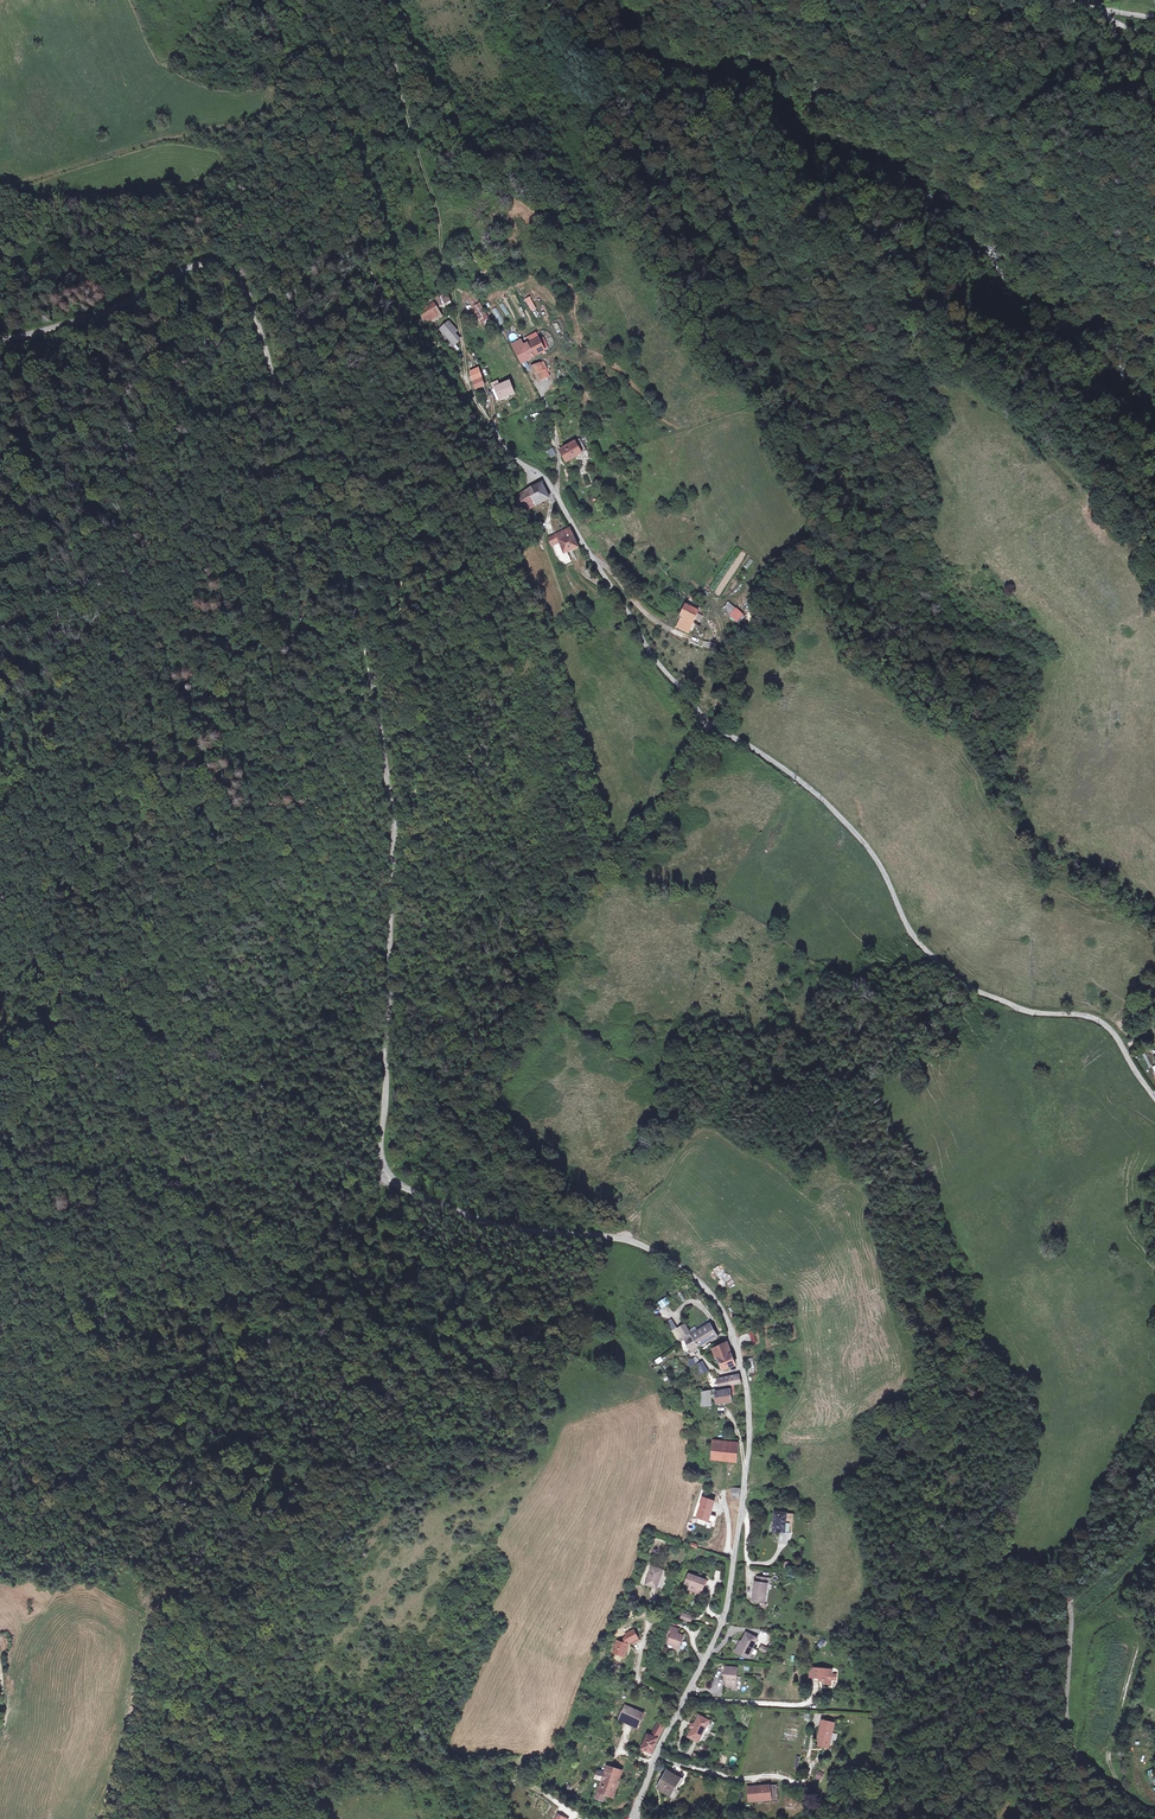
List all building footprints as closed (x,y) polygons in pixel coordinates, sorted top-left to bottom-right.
[(428,318),(442,309),(431,295),(425,299),(429,303),(421,309),(428,318)] [(530,296),(525,299),(531,311),(536,308),(530,296)] [(481,302),(473,305),(481,325),(490,321),(481,302)] [(491,310),(500,325),(505,322),(496,308),(491,310)] [(445,313),(442,309),(428,318),(432,323),(445,313)] [(440,328),(444,332),(452,325),(449,321),(440,328)] [(457,331),(452,325),(444,332),(449,338),(457,331)] [(529,342),(535,353),(548,348),(545,341),(548,340),(546,335),(529,342)] [(522,359),(535,353),(529,342),(517,347),(522,359)] [(547,378),(544,370),(542,366),(541,364),(532,367),(538,381),(547,378)] [(476,368),(469,372),(477,388),(484,384),(476,368)] [(498,380),(488,384),(489,387),(492,387),(497,397),(515,390),(510,378),(499,383),(498,380)] [(498,413),(505,410),(500,399),(493,402),(498,413)] [(579,437),(559,448),(564,459),(585,448),(579,437)] [(519,492),(527,505),(548,494),(540,480),(519,492)] [(520,509),(527,505),(519,492),(512,496),(520,509)] [(570,527),(557,533),(560,540),(565,551),(580,545),(570,527)] [(560,540),(557,533),(549,537),(552,544),(560,540)] [(735,607),(729,616),(738,622),(744,613),(735,607)] [(676,629),(687,634),(696,614),(684,608),(679,618),(681,619),(676,629)] [(1141,1055),(1144,1067),(1150,1065),(1147,1053),(1141,1055)] [(724,1278),(718,1280),(721,1288),(726,1286),(724,1278)] [(672,1319),(666,1323),(671,1331),(677,1327),(672,1319)] [(709,1322),(689,1335),(696,1346),(717,1335),(709,1322)] [(676,1328),(681,1337),(688,1333),(683,1324),(676,1328)] [(676,1339),(681,1337),(676,1328),(671,1331),(676,1339)] [(692,1349),(696,1346),(689,1335),(682,1339),(689,1350),(692,1349)] [(713,1348),(725,1371),(737,1367),(726,1342),(713,1348)] [(654,1360),(657,1365),(663,1361),(660,1356),(654,1360)] [(692,1357),(687,1361),(691,1366),(696,1362),(692,1357)] [(702,1362),(696,1366),(702,1373),(708,1371),(702,1362)] [(742,1381),(740,1375),(718,1379),(719,1385),(742,1381)] [(718,1404),(733,1402),(730,1387),(724,1388),(725,1391),(716,1393),(718,1404)] [(702,1408),(711,1408),(710,1391),(701,1392),(702,1408)] [(715,1444),(713,1458),(737,1461),(738,1446),(715,1444)] [(475,1471),(473,1481),(481,1482),(483,1473),(475,1471)] [(738,1497),(739,1488),(731,1487),(730,1496),(738,1497)] [(713,1501),(703,1498),(697,1516),(707,1520),(709,1515),(713,1501)] [(793,1513),(785,1513),(773,1514),(773,1533),(793,1533),(793,1513)] [(646,1585),(657,1588),(663,1570),(652,1567),(646,1585)] [(699,1587),(705,1589),(708,1580),(691,1574),(687,1583),(692,1585),(691,1589),(697,1591),(699,1587)] [(754,1601),(767,1602),(770,1577),(757,1576),(754,1601)] [(1075,1584),(1067,1588),(1071,1595),(1075,1593),(1073,1589),(1077,1588),(1075,1584)] [(680,1618),(690,1621),(692,1614),(683,1612),(680,1618)] [(669,1644),(678,1647),(682,1649),(687,1637),(681,1635),(678,1634),(679,1630),(671,1627),(668,1636),(672,1638),(669,1644)] [(634,1630),(625,1635),(626,1636),(621,1643),(616,1641),(614,1647),(619,1648),(617,1654),(624,1657),(628,1645),(626,1644),(629,1641),(630,1644),(639,1640),(634,1630)] [(742,1655),(746,1654),(750,1647),(752,1648),(757,1638),(746,1632),(741,1641),(738,1641),(733,1650),(742,1655)] [(761,1644),(759,1649),(766,1653),(769,1648),(761,1644)] [(831,1669),(814,1668),(813,1678),(821,1678),(821,1681),(823,1683),(829,1684),(830,1679),(830,1674),(831,1669)] [(737,1669),(724,1669),(724,1678),(726,1678),(726,1687),(736,1688),(737,1669)] [(625,1705),(618,1717),(635,1727),(643,1715),(625,1705)] [(686,1740),(703,1747),(716,1719),(699,1712),(686,1740)] [(818,1746),(825,1747),(826,1744),(829,1744),(834,1722),(821,1719),(818,1737),(820,1738),(818,1746)] [(658,1738),(666,1727),(658,1723),(650,1738),(647,1737),(641,1749),(651,1754),(658,1738)] [(606,1762),(604,1769),(620,1774),(622,1768),(606,1762)] [(620,1774),(604,1769),(603,1773),(601,1780),(596,1794),(604,1796),(607,1797),(608,1793),(613,1795),(620,1774)] [(821,1781),(824,1773),(817,1770),(814,1778),(821,1781)] [(594,1778),(601,1780),(603,1773),(596,1771),(594,1778)] [(658,1787),(670,1795),(681,1779),(669,1771),(658,1787)] [(777,1801),(777,1799),(775,1785),(746,1789),(748,1802),(770,1799),(770,1802),(777,1801)] [(602,1803),(604,1796),(596,1794),(594,1801),(602,1803)]
